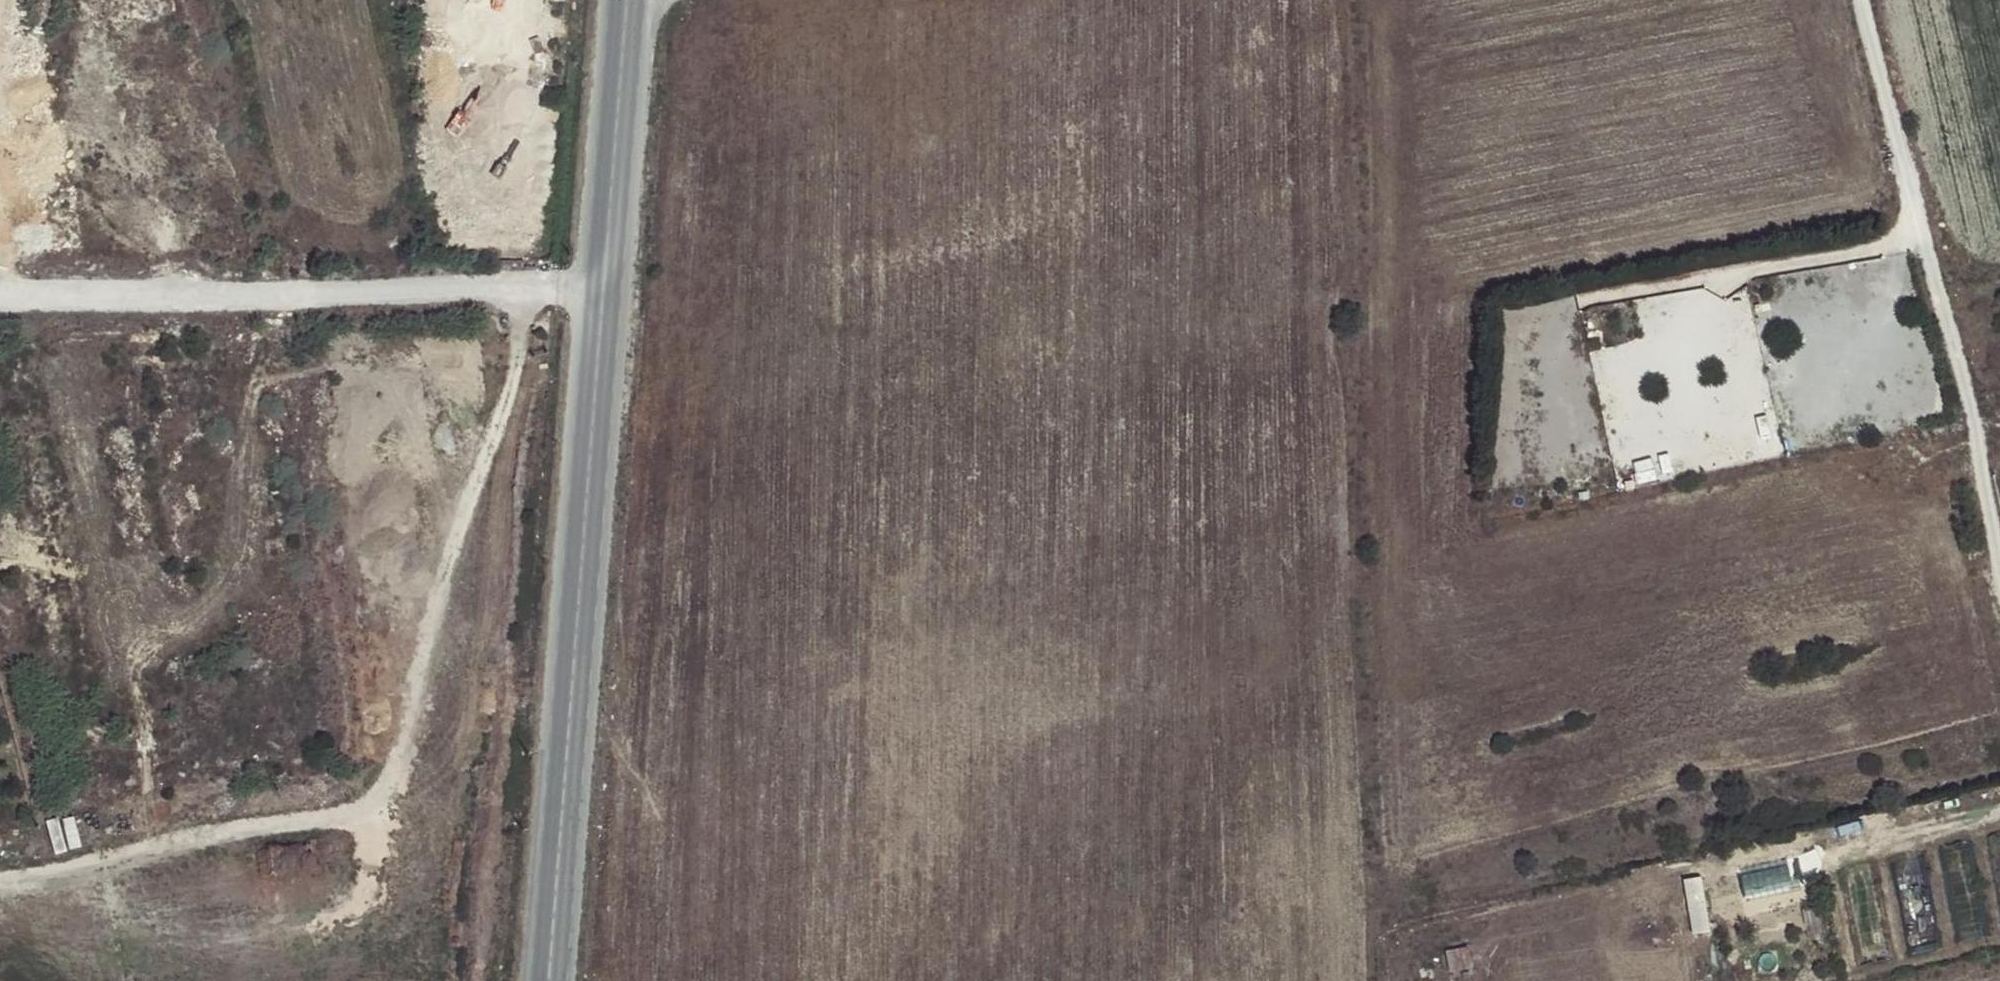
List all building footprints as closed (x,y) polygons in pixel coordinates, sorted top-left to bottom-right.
[(1763,893),(1759,876),(1793,868),(1788,850),(1735,863),(1744,898),(1763,893)] [(1799,895),(1787,895),(1787,923),(1799,923),(1799,895)]
